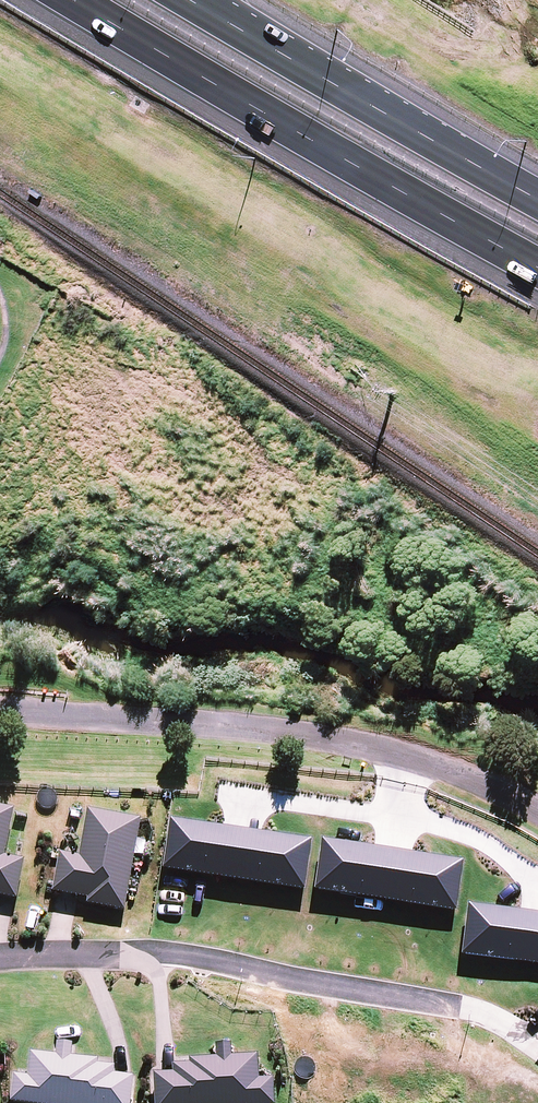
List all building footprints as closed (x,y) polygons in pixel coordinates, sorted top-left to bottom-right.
[(0,808),(0,897),(20,900),(27,862),(8,858),(17,811),(0,808)] [(127,913),(143,821),(90,812),(82,858),(62,855),(55,894),(90,900),(89,906),(127,913)] [(244,834),(173,823),(166,872),(237,883),(244,834)] [(315,844),(244,834),(237,883),(308,893),(315,844)] [(396,854),(325,843),(318,893),(389,903),(396,854)] [(467,864),(396,854),(389,903),(459,914),(467,864)] [(535,915),(464,907),(458,956),(529,965),(535,915)] [(535,915),(529,965),(537,966),(537,916),(535,915)] [(13,1102),(134,1102),(137,1078),(116,1076),(117,1068),(101,1067),(101,1062),(75,1059),(76,1046),(61,1045),(59,1057),(33,1054),(30,1078),(16,1077),(13,1102)] [(158,1102),(278,1102),(276,1079),(262,1080),(260,1056),(234,1057),(233,1045),(218,1046),(219,1058),(191,1060),(192,1065),(176,1066),(176,1074),(156,1075),(158,1102)]
